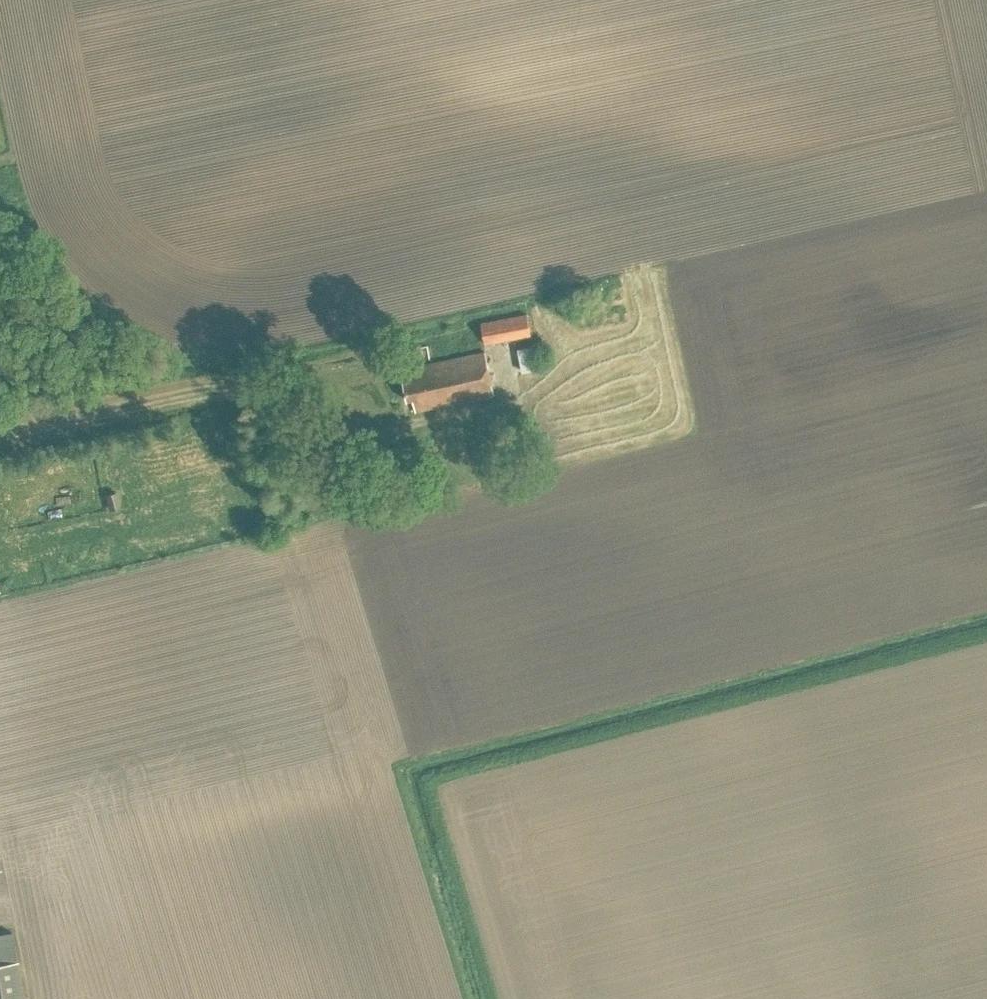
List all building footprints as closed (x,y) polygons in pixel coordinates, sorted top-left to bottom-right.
[(528,313),(481,321),(485,343),(532,334),(528,313)] [(519,369),(536,367),(533,345),(516,347),(519,369)] [(425,364),(403,369),(409,397),(415,395),(417,407),(495,391),(487,349),(425,362),(425,364)] [(17,959),(16,959),(11,931),(0,933),(0,998),(24,998),(17,959)]
